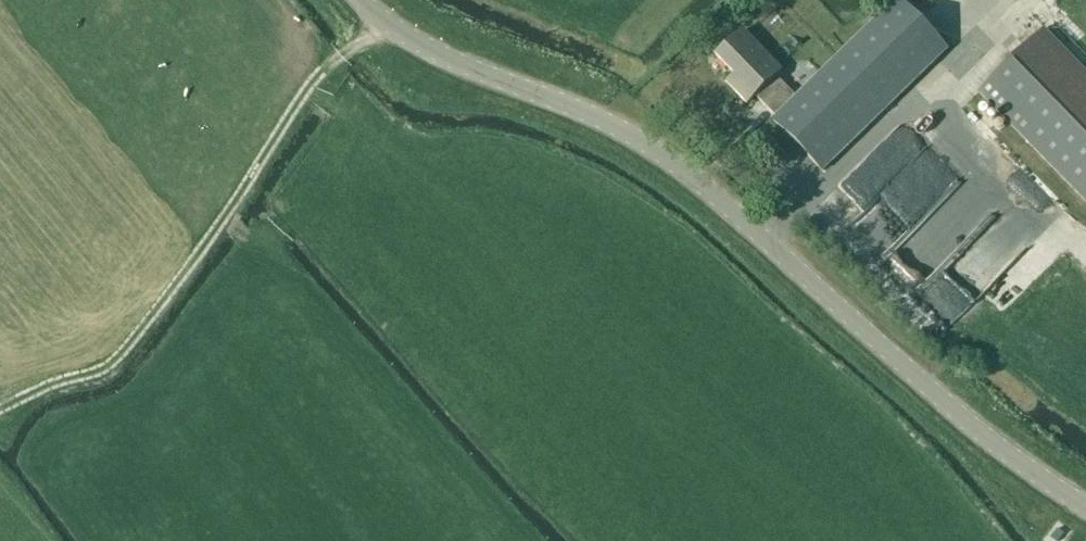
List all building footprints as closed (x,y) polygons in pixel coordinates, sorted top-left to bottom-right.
[(997,0),(894,0),(795,97),(775,76),(781,70),(742,31),(716,56),(735,75),(727,83),(746,103),(755,96),(775,116),(772,119),(822,171),(997,0)] [(1019,134),(1085,203),(1085,72),(1044,29),(979,92),(1019,134)] [(877,185),(897,165),(883,152),(864,171),(877,185)] [(917,252),(896,271),(915,293),(959,254),(941,233),(918,253),(917,252)]
